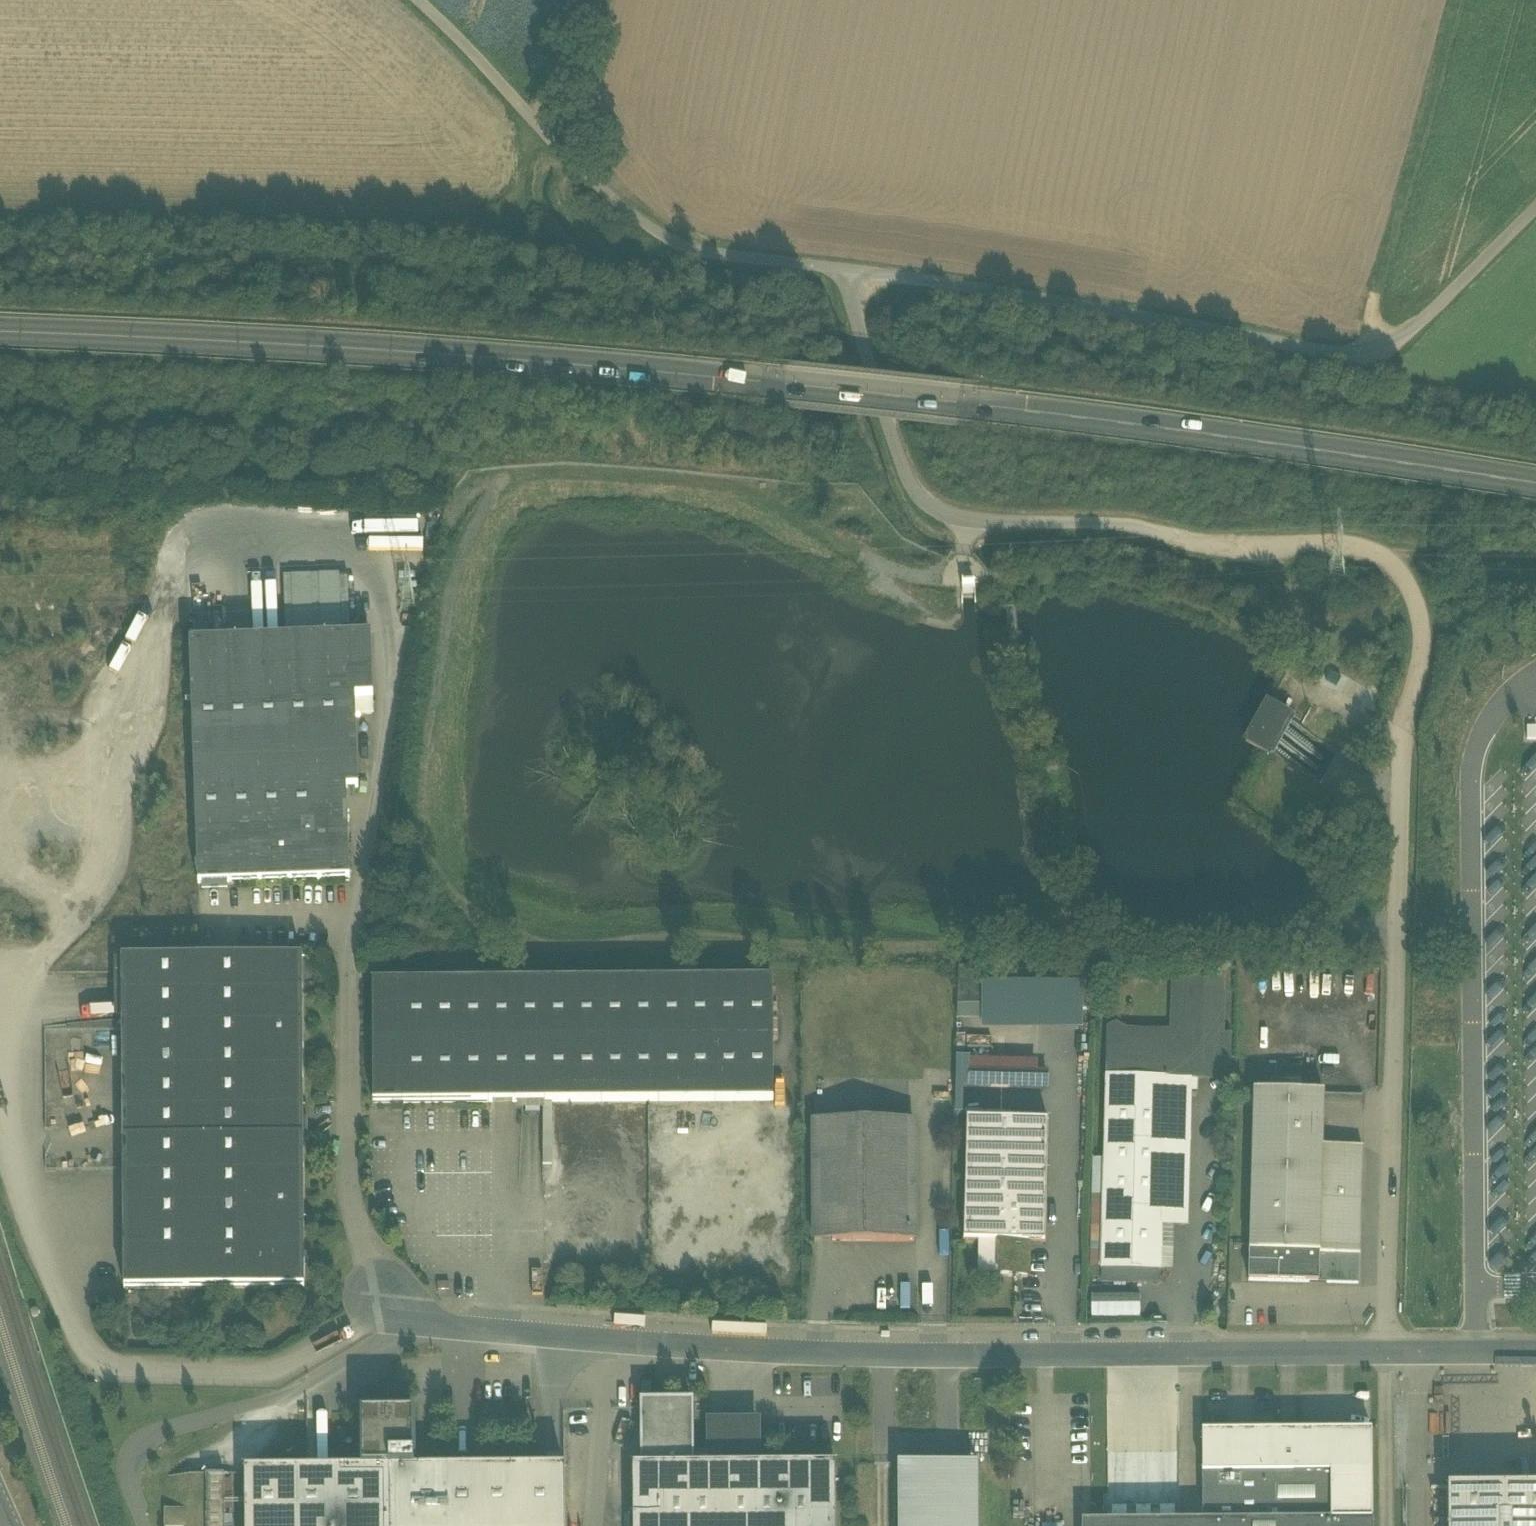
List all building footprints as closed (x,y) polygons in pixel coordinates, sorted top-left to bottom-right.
[(315,626),(313,574),(282,575),(283,627),(315,626)] [(372,716),(371,700),(373,699),(371,638),(190,644),(199,886),(350,881),(347,791),(358,790),(356,717),(372,716)] [(1358,694),(1362,686),(1353,681),(1349,689),(1358,694)] [(1272,704),(1269,703),(1245,746),(1255,752),(1268,759),(1269,756),(1287,724),(1290,726),(1295,717),(1272,704)] [(308,1125),(303,1125),(303,1110),(302,959),(122,960),(124,1290),(304,1289),(304,1265),(307,1265),(307,1260),(304,1260),(303,1139),(308,1139),(308,1125)] [(403,1105),(773,1103),(772,983),(373,985),(374,1105),(392,1105),(403,1105)] [(1107,1033),(1105,1091),(1189,1093),(1189,1083),(1197,1083),(1197,1072),(1222,1072),(1224,984),(1179,983),(1178,1023),(1183,1023),(1183,1042),(1124,1041),(1124,1033),(1116,1028),(1107,1033)] [(983,985),(981,985),(981,1031),(1082,1031),(1083,986),(1080,986),(1080,1023),(983,1023),(983,985)] [(1080,986),(983,985),(983,1023),(1080,1023),(1080,986)] [(954,1117),(1048,1118),(1048,1072),(1038,1072),(1038,1059),(992,1059),(992,1036),(969,1036),(968,1056),(954,1056),(954,1117)] [(1185,1226),(1189,1093),(1105,1091),(1101,1270),(1100,1270),(1100,1272),(1102,1272),(1102,1282),(1113,1283),(1113,1272),(1160,1274),(1161,1274),(1161,1272),(1160,1272),(1162,1226),(1185,1226)] [(1253,1093),(1249,1254),(1249,1282),(1319,1284),(1359,1285),(1360,1257),(1362,1149),(1322,1148),(1324,1095),(1253,1093)] [(967,1121),(965,1202),(1019,1203),(1019,1209),(1046,1210),(1048,1123),(967,1121)] [(814,1244),(914,1243),(914,1122),(814,1123),(814,1244)] [(1045,1245),(1046,1210),(1019,1209),(1019,1203),(965,1202),(964,1243),(981,1243),(1026,1244),(1045,1245)] [(1026,1254),(1026,1244),(981,1243),(980,1275),(1028,1276),(1028,1256),(1026,1254)] [(1113,1272),(1113,1283),(1160,1284),(1160,1274),(1113,1272)] [(438,1292),(449,1292),(449,1283),(438,1284),(438,1292)] [(1091,1296),(1090,1316),(1138,1317),(1139,1305),(1114,1304),(1114,1297),(1091,1296)] [(642,1394),(652,1394),(652,1385),(641,1385),(642,1394)] [(642,1404),(642,1468),(709,1468),(709,1456),(692,1456),(692,1404),(642,1404)] [(361,1414),(361,1470),(414,1470),(414,1413),(361,1414)] [(709,1468),(761,1468),(760,1420),(709,1421),(709,1456),(709,1468)] [(1202,1434),(1202,1476),(1330,1475),(1330,1522),(1348,1522),(1372,1522),(1371,1433),(1202,1434)] [(970,1464),(990,1464),(989,1439),(970,1440),(970,1464)] [(414,1470),(361,1470),(245,1471),(246,1525),(565,1525),(565,1469),(561,1469),(561,1457),(546,1457),(546,1469),(414,1470)] [(978,1465),(897,1465),(898,1525),(978,1525),(978,1465)] [(709,1468),(642,1468),(633,1469),(633,1525),(836,1525),(835,1467),(761,1468),(709,1468)] [(1202,1523),(1330,1522),(1330,1475),(1202,1476),(1202,1523)] [(1447,1489),(1447,1525),(1535,1525),(1535,1489),(1447,1489)]
